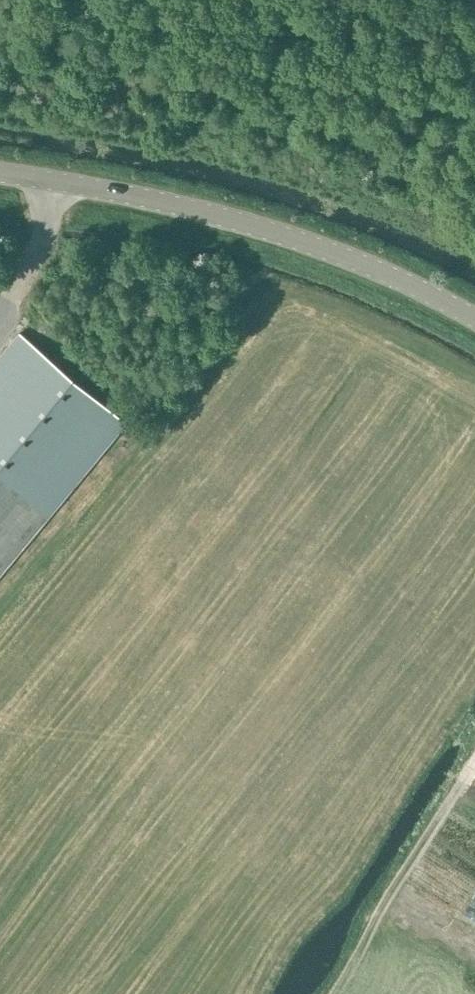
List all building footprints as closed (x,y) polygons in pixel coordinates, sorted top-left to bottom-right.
[(0,358),(0,573),(127,425),(21,334),(0,358)] [(461,913),(474,922),(474,892),(461,913)]
